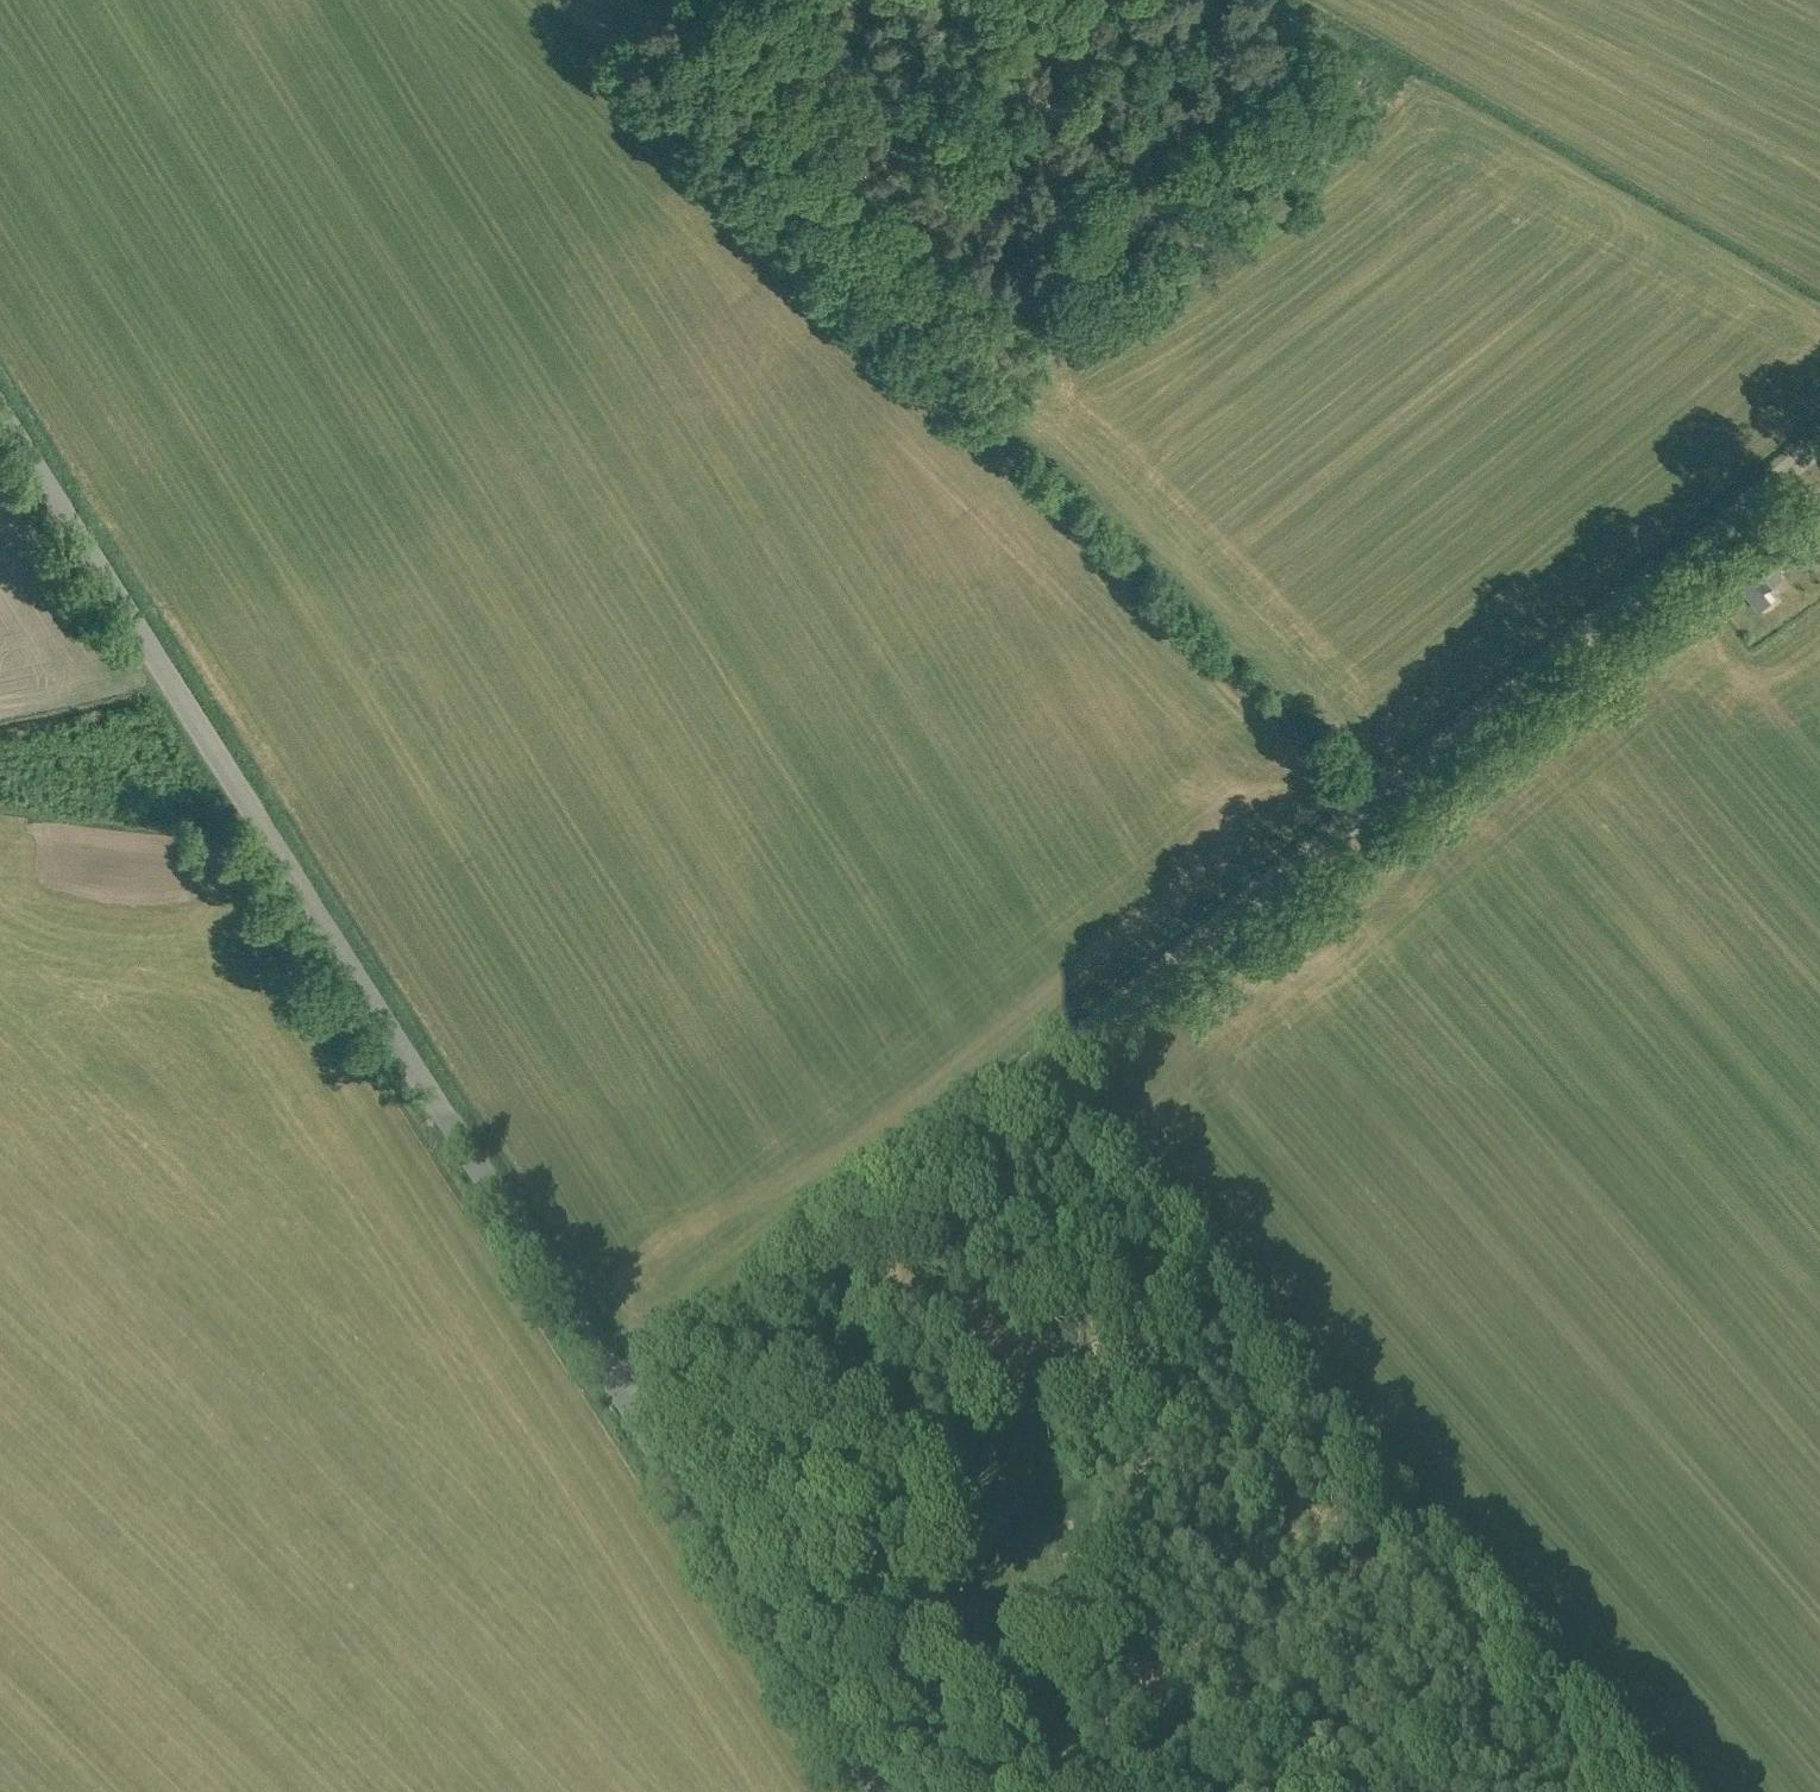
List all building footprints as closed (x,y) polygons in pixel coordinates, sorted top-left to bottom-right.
[(1758,610),(1771,600),(1763,590),(1783,575),(1758,541),(1725,567),(1758,610)]
